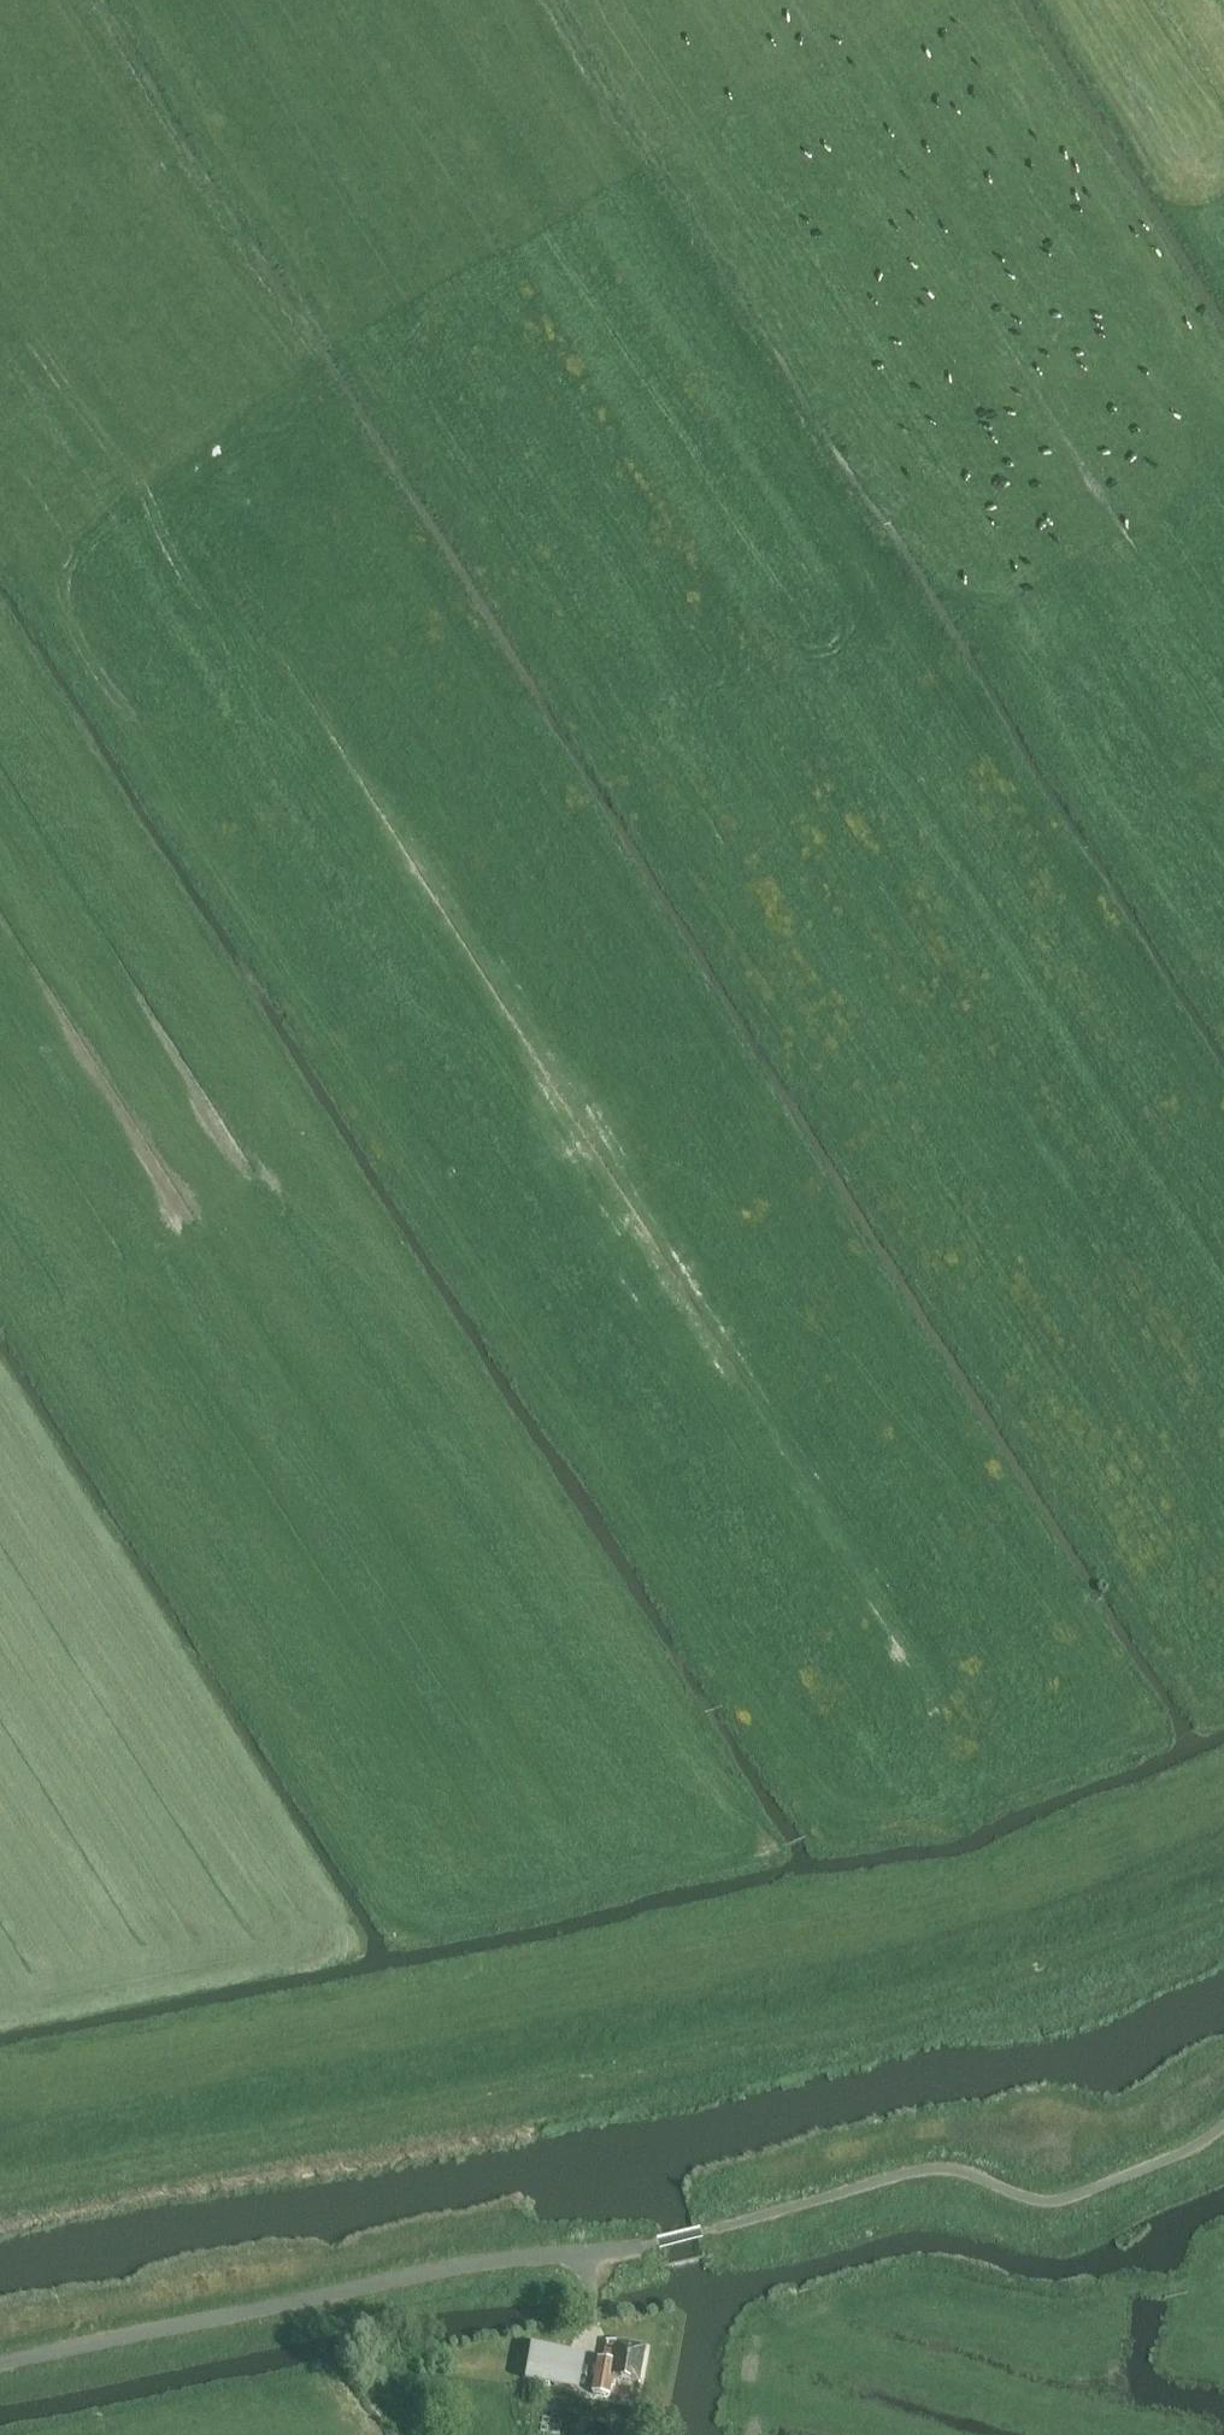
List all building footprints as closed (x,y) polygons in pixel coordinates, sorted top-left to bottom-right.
[(639,2384),(645,2347),(608,2342),(605,2359),(600,2358),(594,2392),(612,2395),(614,2380),(639,2384)] [(532,2346),(527,2380),(569,2387),(575,2352),(532,2346)]
